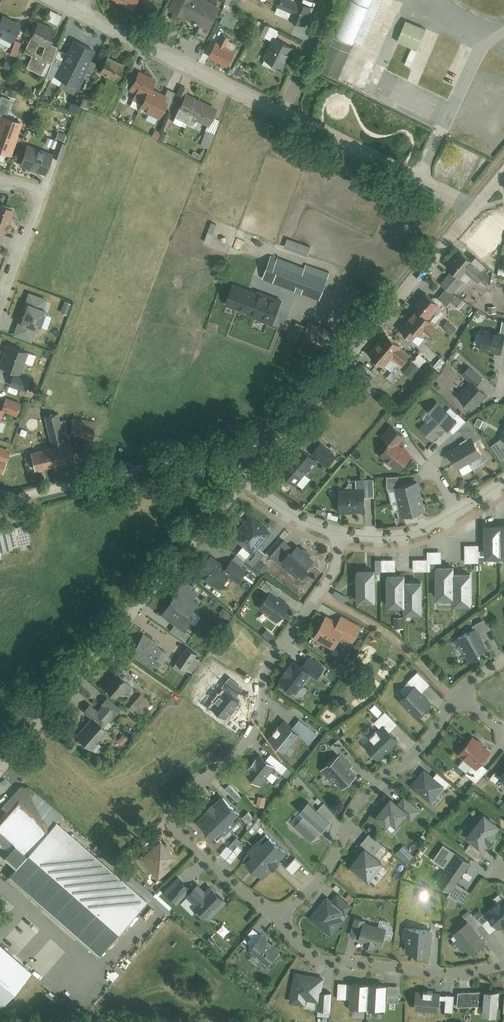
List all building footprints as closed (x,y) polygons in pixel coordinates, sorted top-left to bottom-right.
[(136,9),(141,0),(117,0),(136,9)] [(170,11),(198,25),(210,30),(221,7),(208,0),(175,0),(170,11)] [(297,0),(283,0),(277,15),(290,20),(288,25),(305,31),(314,6),(297,0)] [(357,41),(376,0),(357,0),(342,34),(357,41)] [(1,18),(0,19),(0,38),(15,43),(10,56),(16,59),(21,44),(16,42),(22,26),(1,18)] [(407,21),(399,42),(419,51),(428,29),(407,21)] [(199,55),(210,30),(198,25),(187,50),(199,55)] [(57,34),(37,26),(30,42),(50,50),(51,47),(57,34)] [(283,74),(294,49),(296,44),(279,38),(281,33),(270,28),(265,40),(272,43),(262,65),(283,74)] [(216,43),(208,59),(228,69),(235,53),(226,49),(231,39),(224,35),(219,45),(216,43)] [(50,50),(30,42),(25,55),(32,58),(27,70),(42,77),(47,65),(50,67),(58,50),(51,47),(50,50)] [(92,50),(75,42),(69,55),(63,52),(59,60),(61,61),(55,73),(64,78),(63,80),(78,87),(85,72),(82,70),(92,50)] [(124,68),(106,61),(100,76),(118,83),(124,68)] [(246,71),(239,68),(235,76),(242,79),(246,71)] [(160,81),(139,73),(132,91),(138,94),(132,108),(163,121),(171,101),(155,94),(160,81)] [(188,91),(181,87),(176,99),(183,102),(186,96),(188,91)] [(219,110),(186,96),(183,102),(173,125),(186,130),(190,122),(207,129),(200,147),(208,151),(220,122),(214,120),(219,110)] [(0,97),(0,117),(2,117),(6,119),(12,102),(0,97)] [(13,158),(19,139),(18,138),(23,124),(6,119),(2,117),(0,124),(0,153),(13,158)] [(47,177),(52,160),(58,143),(48,139),(44,150),(27,144),(19,168),(47,177)] [(58,143),(52,160),(61,162),(66,143),(58,141),(58,143)] [(10,231),(13,220),(11,219),(15,207),(0,202),(0,228),(10,231)] [(485,230),(472,244),(482,253),(494,239),(485,230)] [(449,288),(442,296),(455,307),(462,299),(456,294),(468,280),(465,277),(470,273),(485,281),(492,268),(462,252),(449,267),(455,272),(444,284),(449,288)] [(496,252),(492,272),(503,274),(503,253),(496,252)] [(273,254),(264,279),(319,300),(328,275),(273,254)] [(235,280),(227,304),(273,321),(282,296),(235,280)] [(419,313),(405,328),(419,341),(438,322),(432,316),(442,306),(428,293),(414,308),(419,313)] [(47,305),(27,298),(20,318),(18,317),(12,334),(31,340),(36,326),(40,327),(47,305)] [(447,319),(441,325),(451,334),(457,328),(447,319)] [(480,348),(502,352),(503,343),(503,331),(483,327),(480,348)] [(389,334),(371,354),(385,367),(394,357),(402,365),(411,354),(389,334)] [(9,342),(1,366),(14,370),(21,372),(28,349),(9,342)] [(419,353),(403,370),(412,379),(428,361),(419,353)] [(369,384),(378,375),(366,364),(358,373),(369,384)] [(472,381),(459,394),(474,407),(488,391),(478,382),(483,376),(470,364),(462,372),(472,381)] [(14,370),(10,383),(26,388),(30,375),(21,372),(14,370)] [(21,401),(5,395),(2,404),(4,405),(3,409),(17,414),(21,401)] [(427,418),(419,426),(434,441),(451,426),(455,430),(466,419),(459,411),(454,415),(439,399),(423,414),(427,418)] [(29,452),(33,471),(73,463),(64,413),(45,417),(51,447),(29,452)] [(96,425),(72,421),(70,433),(94,438),(96,425)] [(380,452),(400,468),(412,454),(399,442),(406,434),(394,424),(383,436),(390,441),(380,452)] [(502,458),(503,456),(503,437),(503,436),(492,443),(502,458)] [(275,470),(297,487),(318,458),(327,465),(338,452),(321,439),(312,450),(298,439),(275,470)] [(473,440),(451,452),(460,469),(482,456),(473,440)] [(2,475),(11,449),(0,445),(0,474),(2,475)] [(358,491),(337,492),(338,513),(365,511),(364,492),(377,492),(376,473),(357,474),(358,491)] [(397,484),(400,501),(425,496),(420,478),(399,483),(398,473),(388,474),(389,486),(397,484)] [(400,501),(403,514),(405,514),(428,509),(425,496),(400,501)] [(273,527),(251,510),(232,535),(244,543),(237,552),(255,565),(267,550),(258,546),(273,527)] [(486,554),(503,554),(503,521),(498,521),(485,521),(486,549),(486,554)] [(2,556),(1,550),(31,543),(26,524),(14,527),(13,524),(0,527),(0,557),(2,556)] [(283,555),(302,571),(315,555),(296,539),(293,542),(285,535),(269,553),(278,561),(283,555)] [(480,542),(465,543),(466,561),(480,561),(480,554),(480,549),(480,542)] [(442,549),(428,549),(428,557),(428,570),(437,570),(438,563),(442,563),(442,549)] [(205,559),(197,571),(220,587),(228,576),(239,584),(252,566),(235,554),(223,571),(205,559)] [(375,566),(358,566),(358,598),(375,598),(375,572),(381,572),(382,568),(381,557),(381,554),(375,554),(375,566)] [(397,568),(396,557),(381,557),(382,568),(397,568)] [(428,557),(414,557),(414,570),(428,570),(428,557)] [(442,563),(438,563),(437,570),(437,595),(454,595),(454,568),(454,563),(442,563)] [(454,595),(454,602),(472,602),(472,569),(454,568),(454,595)] [(406,570),(387,570),(388,604),(406,604),(406,577),(406,570)] [(186,573),(172,594),(192,607),(203,592),(195,587),(198,582),(186,573)] [(406,577),(406,604),(406,610),(424,610),(424,577),(406,577)] [(282,587),(267,578),(262,585),(268,589),(258,605),(280,619),(290,603),(277,594),(282,587)] [(349,595),(336,589),(333,594),(346,600),(349,595)] [(172,594),(158,613),(173,622),(169,630),(185,640),(191,631),(187,627),(197,611),(192,607),(172,594)] [(338,619),(325,613),(313,636),(334,647),(341,634),(353,640),(361,624),(341,613),(338,619)] [(491,627),(485,616),(472,623),(474,626),(456,636),(470,661),(482,655),(480,651),(488,646),(487,644),(480,631),(483,629),(484,631),(491,627)] [(143,632),(131,651),(157,668),(169,649),(143,632)] [(186,645),(176,661),(193,671),(200,659),(195,656),(197,652),(186,645)] [(284,672),(280,679),(297,691),(311,671),(317,676),(324,665),(309,654),(305,659),(297,654),(291,662),(289,660),(282,671),(284,672)] [(418,669),(416,671),(408,679),(413,684),(399,698),(417,716),(433,700),(423,689),(430,682),(418,669)] [(118,675),(104,690),(116,700),(129,685),(118,675)] [(151,701),(140,692),(128,706),(139,715),(151,701)] [(93,720),(78,737),(96,752),(113,733),(106,727),(117,714),(107,704),(100,713),(92,706),(85,713),(93,720)] [(398,722),(386,710),(375,720),(381,726),(364,743),(379,758),(401,738),(392,728),(398,722)] [(285,716),(267,738),(286,752),(300,734),(309,742),(318,731),(300,717),(295,724),(285,716)] [(491,748),(473,734),(459,753),(474,764),(467,773),(477,780),(488,766),(481,761),(491,748)] [(353,763),(346,755),(352,750),(339,737),(332,744),(339,752),(321,769),(334,783),(337,780),(343,786),(358,773),(351,765),(353,763)] [(261,751),(245,772),(261,785),(269,776),(267,775),(274,766),(283,772),(288,766),(272,753),(268,757),(261,751)] [(426,767),(411,785),(430,802),(443,786),(452,794),(458,788),(438,770),(434,775),(426,767)] [(501,775),(495,770),(490,778),(503,787),(503,770),(501,775)] [(488,783),(482,778),(478,783),(484,788),(488,783)] [(243,795),(230,782),(225,787),(238,800),(243,795)] [(9,874),(99,955),(148,898),(56,819),(48,831),(27,783),(20,783),(3,805),(9,810),(0,820),(0,832),(13,844),(7,855),(16,866),(9,874)] [(240,809),(223,792),(214,801),(212,799),(205,807),(208,810),(198,819),(217,839),(236,821),(232,816),(240,809)] [(390,793),(373,816),(389,828),(392,824),(398,829),(407,816),(411,820),(421,807),(406,796),(402,802),(390,793)] [(305,813),(294,824),(311,840),(319,832),(323,828),(337,813),(325,801),(318,808),(308,798),(299,808),(305,813)] [(500,821),(485,809),(465,833),(473,840),(466,849),(479,860),(488,849),(484,846),(497,831),(494,829),(500,821)] [(249,810),(243,815),(247,820),(253,814),(249,810)] [(265,827),(257,821),(253,825),(261,832),(265,827)] [(176,852),(160,836),(159,837),(152,830),(138,843),(145,850),(137,859),(157,880),(172,867),(167,861),(176,852)] [(370,832),(361,843),(364,845),(351,861),(353,863),(350,866),(369,881),(383,864),(381,862),(384,858),(377,852),(383,843),(370,832)] [(260,837),(242,856),(264,877),(288,851),(269,833),(262,839),(260,837)] [(243,847),(233,839),(229,845),(233,848),(227,857),(233,861),(243,847)] [(403,845),(396,851),(406,862),(413,855),(403,845)] [(471,863),(444,845),(433,860),(445,867),(436,880),(452,891),(447,897),(465,902),(471,891),(457,883),(471,863)] [(303,864),(295,857),(286,867),(294,873),(303,864)] [(190,882),(180,873),(164,892),(175,901),(190,882)] [(205,888),(197,881),(189,889),(197,897),(190,904),(203,916),(205,913),(210,918),(228,900),(211,882),(205,888)] [(353,904),(340,894),(335,899),(328,893),(309,918),(332,936),(345,919),(340,915),(343,912),(345,914),(353,904)] [(484,910),(499,927),(503,922),(503,897),(502,894),(484,910)] [(478,917),(472,910),(461,920),(463,922),(453,931),(459,938),(454,941),(464,952),(467,949),(472,954),(488,940),(476,926),(482,921),(478,917)] [(484,912),(478,917),(482,921),(483,922),(489,917),(484,912)] [(366,917),(355,915),(351,935),(358,937),(358,940),(382,945),(387,925),(365,920),(366,917)] [(281,947),(261,931),(254,925),(241,941),(254,951),(252,953),(262,961),(264,958),(269,962),(281,947)] [(432,926),(405,925),(404,937),(407,937),(407,952),(431,953),(432,926)] [(322,974),(295,971),(291,1002),(306,1003),(306,998),(318,999),(317,1007),(330,1009),(333,990),(321,989),(322,974)] [(351,982),(339,981),(338,998),(350,998),(350,1010),(368,1010),(369,980),(351,980),(351,982)] [(400,1001),(400,984),(387,984),(388,981),(369,980),(368,1010),(385,1011),(386,1001),(400,1001)] [(424,990),(416,989),(415,1009),(439,1011),(440,998),(447,998),(446,1008),(454,1008),(455,993),(440,992),(441,990),(434,989),(434,987),(424,986),(424,990)] [(459,990),(457,1004),(484,1002),(483,1012),(498,1014),(499,987),(485,987),(485,989),(459,990)]
